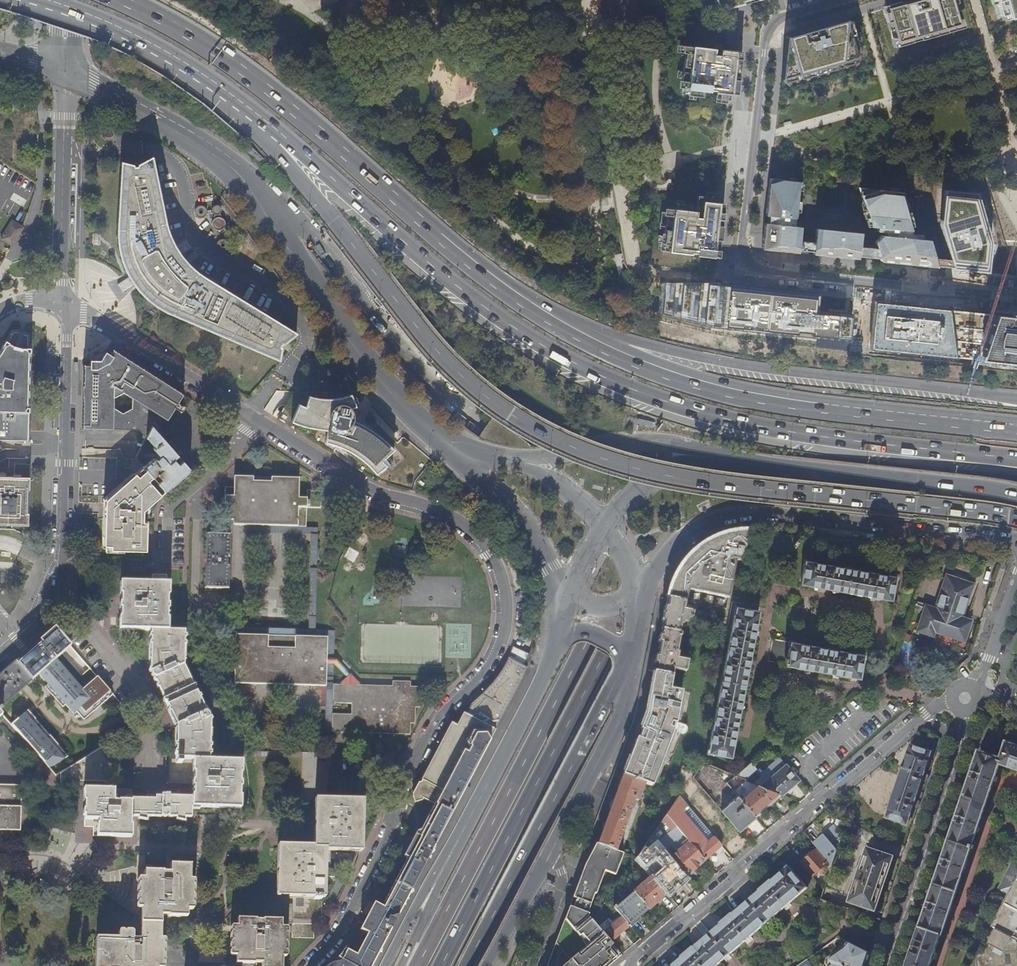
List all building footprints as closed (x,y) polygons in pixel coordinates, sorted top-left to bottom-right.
[(722,11),(738,7),(746,4),(759,1),(761,0),(717,0),(722,11)] [(887,8),(897,42),(958,24),(951,0),(914,0),(887,8)] [(1000,16),(1016,11),(1016,0),(996,0),(1000,16)] [(782,79),(857,57),(846,20),(822,26),(787,36),(782,79)] [(740,68),(742,53),(741,53),(741,52),(732,51),(715,48),(715,49),(686,46),(681,90),(710,93),(710,91),(715,92),(714,93),(727,95),(732,95),(736,96),(736,95),(737,95),(740,68)] [(132,164),(118,161),(115,233),(117,251),(119,260),(122,268),(126,275),(121,278),(116,281),(121,290),(127,286),(131,283),(137,291),(145,299),(156,307),(165,312),(170,315),(279,361),(282,348),(281,346),(282,344),(284,344),(298,333),(220,286),(198,272),(189,263),(180,251),(190,245),(185,237),(174,243),(166,223),(153,164),(152,157),(136,164),(135,166),(133,166),(132,164)] [(800,182),(770,179),(765,216),(795,219),(800,182)] [(899,192),(859,187),(870,226),(911,231),(899,192)] [(977,197),(942,195),(940,226),(950,259),(952,266),(953,269),(985,272),(989,244),(977,197)] [(718,257),(724,204),(724,203),(720,203),(702,201),(701,217),(696,216),(697,210),(668,207),(663,250),(718,257)] [(219,229),(224,222),(217,217),(212,224),(219,229)] [(15,241),(23,227),(12,221),(1,239),(9,244),(12,239),(15,241)] [(800,227),(765,223),(761,249),(798,253),(798,251),(799,242),(800,227)] [(812,254),(858,259),(858,257),(859,247),(860,233),(815,228),(814,243),(813,252),(812,254)] [(880,261),(937,267),(936,264),(934,258),(929,240),(881,235),(874,242),(876,248),(878,249),(878,252),(880,260),(880,261)] [(799,242),(798,251),(813,252),(814,243),(799,242)] [(859,247),(858,257),(880,260),(878,252),(878,249),(859,247)] [(624,255),(623,253),(615,254),(620,277),(628,276),(625,265),(624,255)] [(814,312),(816,295),(733,286),(715,284),(707,283),(665,284),(662,314),(711,325),(796,334),(797,331),(812,333),(811,335),(850,339),(852,316),(814,312)] [(948,310),(874,302),(870,348),(954,357),(979,360),(1016,364),(1016,318),(995,316),(948,310)] [(28,440),(30,335),(13,330),(0,350),(0,439),(28,440)] [(140,429),(146,437),(151,426),(158,433),(183,394),(113,349),(110,354),(105,351),(104,354),(100,360),(93,360),(90,360),(90,365),(84,365),(83,428),(140,429)] [(93,356),(93,360),(100,360),(104,354),(101,353),(100,353),(98,351),(97,351),(95,352),(94,353),(94,356),(93,356)] [(355,406),(350,393),(339,397),(329,398),(320,397),(308,395),(305,405),(298,403),(291,420),(294,422),(305,426),(313,428),(327,429),(324,442),(334,444),(345,449),(352,453),(361,459),(369,467),(375,474),(386,465),(382,460),(394,449),(383,439),(375,432),(365,425),(356,421),(353,419),(353,414),(351,408),(355,406)] [(165,490),(189,469),(180,458),(176,462),(174,459),(177,455),(158,433),(151,426),(146,437),(155,447),(153,449),(160,457),(157,460),(156,458),(155,459),(153,458),(144,467),(153,477),(156,474),(161,479),(158,482),(165,490)] [(269,459),(275,450),(270,447),(267,447),(262,454),(267,459),(269,459)] [(161,494),(165,490),(158,482),(153,477),(144,467),(143,466),(106,499),(106,508),(105,544),(112,544),(112,548),(147,549),(148,521),(144,521),(144,510),(161,494)] [(247,524),(306,526),(306,507),(321,507),(321,490),(307,489),(306,497),(298,497),(298,478),(233,476),(233,487),(224,487),(223,520),(232,520),(232,524),(247,524)] [(30,477),(0,477),(0,525),(28,526),(30,477)] [(324,731),(332,732),(332,712),(332,701),(332,682),(392,684),(392,680),(392,677),(333,675),(334,629),(315,629),(317,569),(318,526),(306,526),(247,524),(247,532),(310,534),(307,629),(228,626),(226,671),(234,671),(235,634),(327,636),(325,685),(324,731)] [(721,537),(718,539),(714,540),(711,542),(707,544),(704,546),(700,550),(696,553),(696,556),(694,557),(693,556),(683,564),(684,572),(681,574),(677,589),(670,587),(667,598),(685,602),(687,589),(728,597),(735,561),(743,562),(749,531),(747,531),(747,533),(744,534),(744,531),(741,531),(736,532),(732,533),(729,534),(725,536),(721,537)] [(229,556),(230,533),(206,532),(205,587),(228,587),(229,565),(227,564),(228,556),(229,556)] [(800,583),(890,599),(894,577),(804,561),(800,583)] [(183,665),(184,632),(168,631),(169,583),(166,583),(167,575),(152,574),(152,583),(120,583),(119,630),(149,631),(148,670),(174,726),(173,759),(169,758),(168,782),(192,783),(191,797),(169,797),(169,794),(161,794),(161,797),(146,796),(146,799),(131,798),(131,789),(84,789),(82,826),(92,827),(91,836),(131,837),(132,825),(130,825),(130,817),(191,818),(191,807),(241,808),(242,760),(209,760),(210,721),(183,665)] [(934,631),(964,641),(971,620),(961,617),(973,584),(947,575),(936,608),(926,605),(917,630),(933,635),(934,631)] [(684,608),(685,602),(667,598),(661,629),(679,633),(681,624),(684,623),(684,622),(692,618),(693,612),(683,609),(683,608),(684,608)] [(708,752),(730,756),(758,611),(736,607),(708,752)] [(56,631),(54,628),(50,631),(16,662),(31,680),(38,674),(47,685),(44,688),(52,696),(55,693),(73,714),(80,708),(85,713),(90,709),(93,712),(101,704),(98,701),(110,691),(97,677),(82,690),(55,659),(62,654),(67,649),(70,646),(56,631)] [(686,672),(688,661),(677,659),(678,653),(676,652),(679,636),(680,636),(681,633),(679,633),(661,629),(656,654),(655,654),(653,654),(652,655),(651,656),(650,657),(648,670),(653,671),(672,674),(673,669),(686,672)] [(233,682),(325,685),(327,636),(235,634),(234,671),(233,682)] [(768,661),(786,664),(858,677),(863,655),(790,642),(773,638),(768,661)] [(532,654),(530,653),(514,646),(507,662),(503,669),(497,677),(487,690),(479,697),(471,704),(466,714),(464,712),(457,725),(453,722),(423,780),(418,789),(416,790),(413,795),(414,797),(419,800),(422,799),(423,798),(434,804),(420,830),(422,832),(408,858),(407,858),(381,906),(383,907),(369,934),(367,933),(357,953),(345,947),(342,952),(338,958),(341,959),(354,965),(371,965),(394,921),(396,919),(474,770),(484,751),(486,748),(497,728),(512,699),(521,682),(532,654)] [(31,680),(16,662),(8,669),(24,686),(31,680)] [(8,669),(0,675),(0,708),(22,688),(24,686),(8,669)] [(672,674),(653,671),(645,716),(640,727),(643,728),(638,740),(636,740),(622,775),(644,783),(652,786),(673,729),(661,725),(662,722),(676,724),(682,692),(670,689),(672,674)] [(332,712),(332,732),(410,734),(411,722),(415,722),(416,707),(419,707),(420,686),(410,685),(410,680),(392,680),(392,684),(332,682),(332,701),(351,702),(351,713),(332,712)] [(98,701),(101,704),(113,694),(110,691),(98,701)] [(27,710),(11,724),(49,768),(64,759),(54,748),(58,745),(49,735),(49,736),(46,738),(32,722),(35,719),(27,710)] [(49,736),(35,719),(32,722),(46,738),(49,736)] [(423,780),(453,722),(451,722),(421,779),(423,780)] [(907,965),(930,965),(941,935),(942,935),(1000,763),(1016,769),(1016,746),(1007,742),(1002,759),(979,751),(907,965)] [(63,751),(58,745),(54,748),(64,759),(68,756),(63,751)] [(913,806),(918,808),(920,802),(915,800),(922,781),(927,782),(929,775),(924,774),(931,752),(910,745),(886,817),(907,825),(913,806)] [(103,746),(60,773),(60,780),(106,781),(106,772),(115,773),(116,757),(109,756),(103,746)] [(703,761),(692,777),(739,830),(750,821),(751,821),(756,817),(756,816),(727,782),(736,775),(703,761)] [(786,764),(761,785),(781,794),(799,779),(786,764)] [(638,801),(644,783),(622,775),(597,843),(615,850),(620,836),(623,837),(625,833),(622,832),(631,808),(633,809),(635,804),(633,803),(634,799),(638,801)] [(761,785),(736,775),(727,782),(756,816),(781,794),(761,785)] [(21,785),(0,784),(0,830),(20,831),(21,785)] [(678,796),(666,814),(675,826),(688,841),(705,860),(722,845),(679,795),(678,796)] [(294,918),(323,919),(324,848),(360,848),(361,801),(317,801),(316,848),(280,847),(280,894),(294,895),(294,918)] [(675,826),(666,814),(651,836),(657,843),(675,826)] [(813,843),(818,848),(830,862),(833,865),(843,835),(834,824),(813,843)] [(688,841),(675,826),(657,843),(660,846),(662,844),(672,855),(688,841)] [(404,856),(407,858),(408,858),(422,832),(420,830),(416,831),(404,856)] [(657,843),(651,836),(636,858),(651,875),(667,893),(686,876),(660,846),(657,843)] [(705,860),(688,841),(672,855),(662,844),(660,846),(686,876),(705,860)] [(615,874),(624,853),(615,850),(597,843),(585,865),(604,872),(604,870),(615,874)] [(724,847),(718,852),(727,862),(733,857),(724,847)] [(818,848),(802,863),(813,876),(819,871),(821,873),(825,870),(823,868),(830,862),(818,848)] [(849,901),(876,910),(893,856),(867,848),(849,901)] [(1007,896),(1016,877),(1016,860),(1014,859),(997,891),(1007,896)] [(162,937),(160,937),(161,914),(168,914),(168,915),(187,915),(187,908),(190,908),(190,901),(191,895),(191,887),(191,878),(189,878),(189,864),(169,864),(169,871),(143,870),(143,878),(140,877),(139,907),(141,907),(140,938),(135,938),(133,938),(133,933),(118,933),(118,937),(96,937),(95,965),(162,965),(162,937)] [(596,894),(604,872),(585,865),(576,889),(594,896),(594,893),(596,894)] [(807,887),(789,867),(771,882),(770,881),(762,888),(763,889),(733,915),(731,914),(723,921),(724,923),(694,949),(693,947),(684,955),(685,956),(674,965),(715,965),(807,887)] [(667,893),(651,875),(633,892),(648,909),(667,893)] [(980,948),(1016,944),(1016,877),(1007,896),(980,948)] [(587,913),(594,896),(576,889),(570,904),(579,907),(576,915),(587,920),(592,921),(587,916),(588,914),(587,913)] [(629,925),(648,909),(633,892),(614,908),(621,916),(622,917),(629,925)] [(364,931),(367,933),(369,934),(383,907),(381,906),(378,904),(364,931)] [(579,907),(570,904),(570,906),(567,912),(576,915),(579,907)] [(594,924),(592,921),(587,920),(576,915),(567,912),(556,941),(570,946),(575,948),(575,949),(594,924)] [(616,936),(629,925),(622,917),(621,916),(612,923),(609,919),(598,928),(601,932),(610,942),(616,936)] [(283,919),(264,919),(257,919),(238,918),(238,925),(235,925),(234,955),(238,955),(238,962),(255,962),(256,961),(263,962),(263,965),(284,965),(284,955),(286,955),(286,926),(283,926),(283,919)] [(621,955),(610,942),(601,932),(594,924),(575,949),(579,950),(592,965),(609,965),(613,962),(611,959),(616,956),(618,958),(621,955)] [(869,952),(846,940),(836,948),(839,951),(831,958),(835,965),(832,965),(865,965),(869,952)] [(556,941),(555,945),(548,964),(547,965),(562,965),(572,952),(575,948),(570,946),(556,941)] [(980,948),(974,958),(976,965),(1016,965),(1016,944),(980,948)] [(575,949),(575,948),(572,952),(562,965),(592,965),(579,950),(575,949)]
